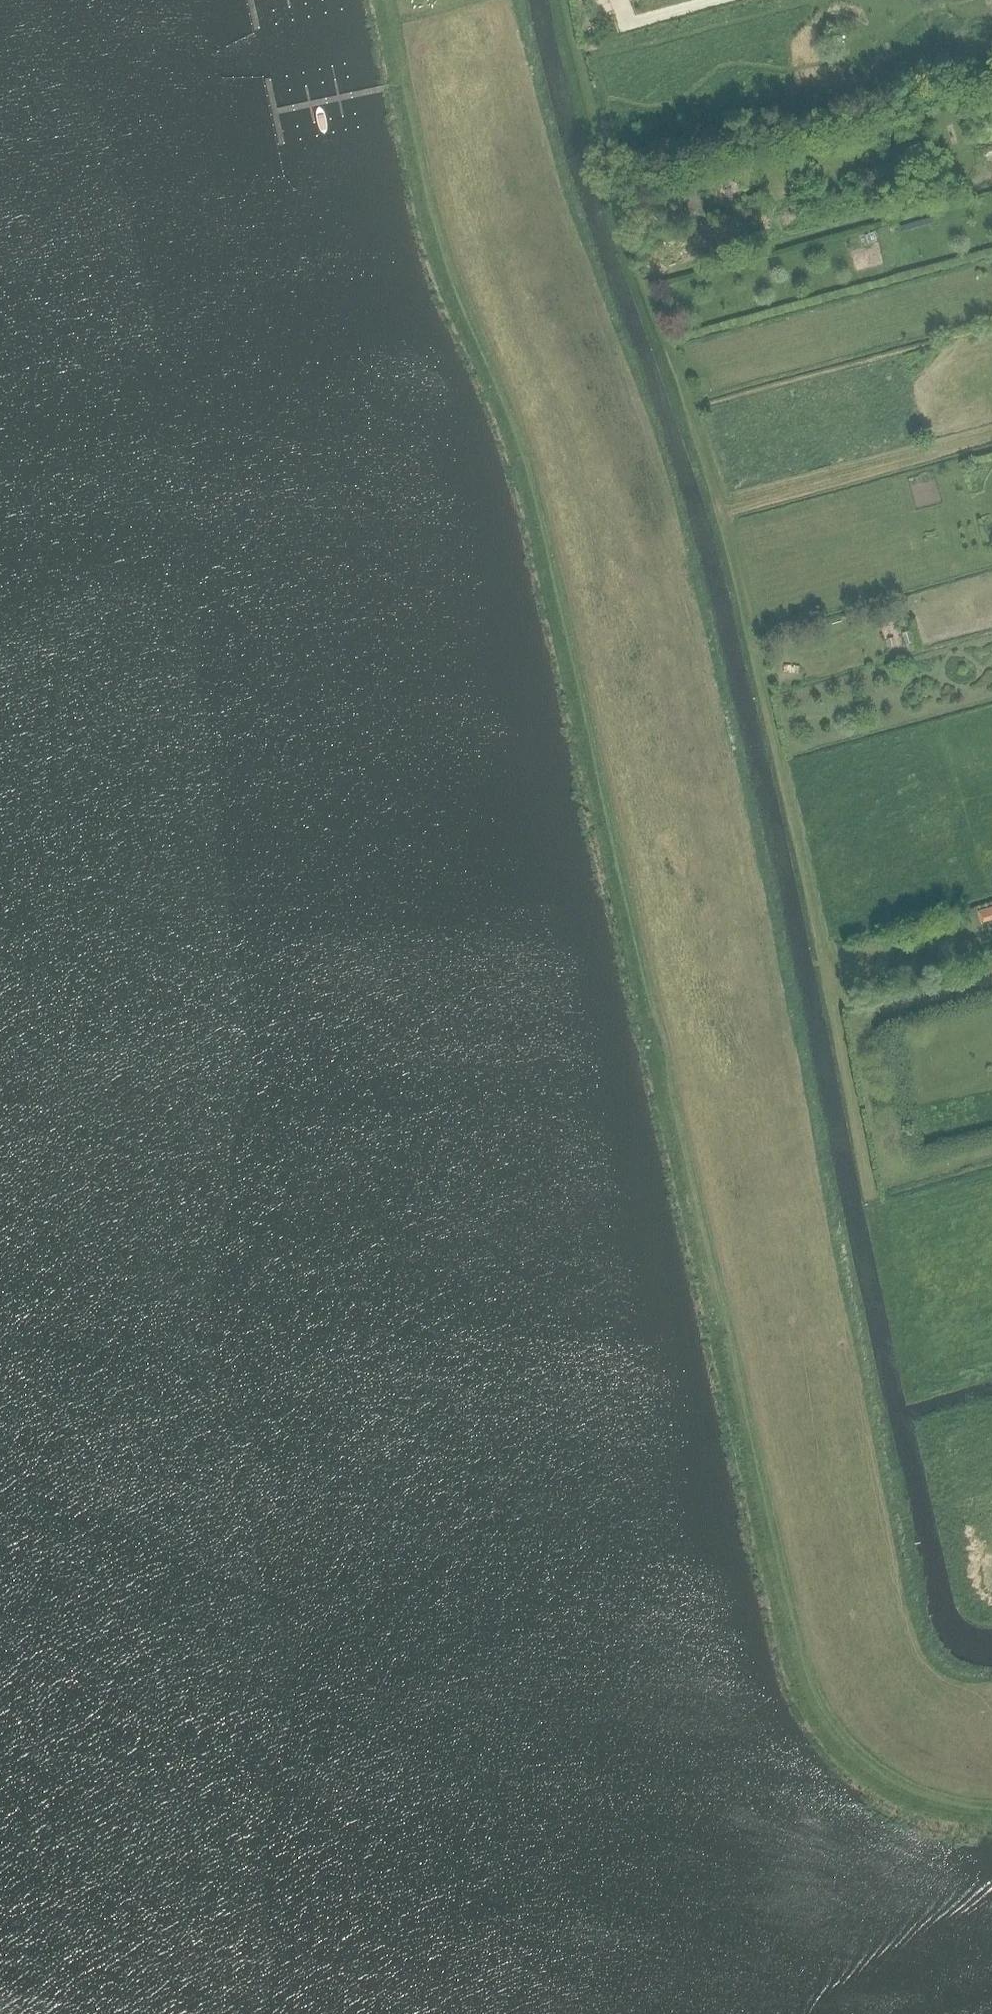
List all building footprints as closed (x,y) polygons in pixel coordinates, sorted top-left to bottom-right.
[(988,908),(978,911),(981,922),(991,920),(988,908)]
